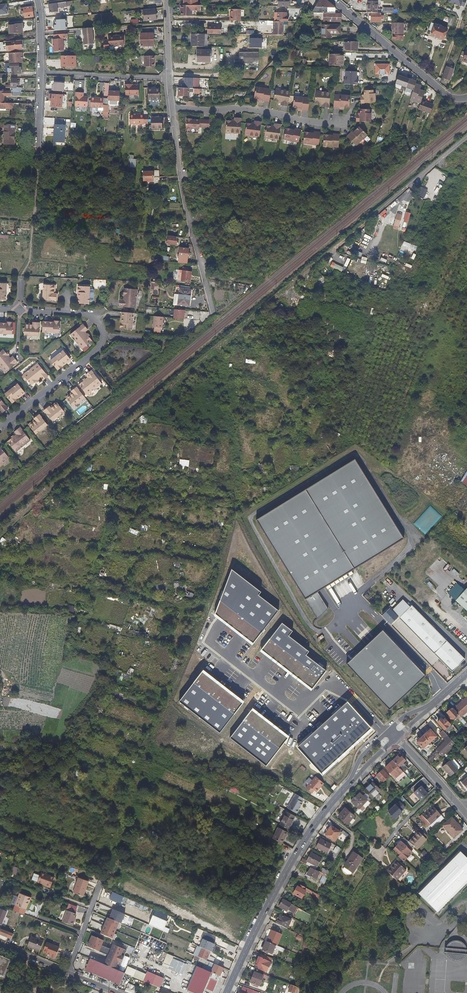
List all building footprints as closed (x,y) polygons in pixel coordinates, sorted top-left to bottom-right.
[(57,3),(49,4),(51,13),(58,12),(58,8),(58,7),(67,6),(67,1),(66,1),(59,3),(57,3)] [(369,2),(369,13),(370,13),(372,13),(379,13),(379,2),(369,2)] [(183,5),(180,5),(180,9),(182,9),(182,16),(192,16),(192,10),(200,10),(200,5),(197,5),(192,5),(183,5)] [(25,18),(34,17),(32,7),(24,9),(25,18)] [(156,19),(155,8),(144,9),(144,20),(156,19)] [(230,16),(230,20),(240,21),(241,21),(241,9),(232,9),(231,14),(231,16),(230,16)] [(287,18),(287,13),(278,13),(275,13),(275,21),(282,21),(283,21),(288,21),(288,18),(287,18)] [(340,21),(341,14),(323,13),(323,21),(340,21)] [(379,13),(372,13),(372,22),(382,22),(382,19),(385,19),(385,15),(382,15),(382,13),(379,13)] [(55,20),(56,30),(67,30),(66,19),(55,20)] [(283,35),(283,21),(282,21),(275,21),(273,21),(272,35),(282,35),(283,35)] [(404,36),(405,23),(393,23),(393,27),(394,27),(394,36),(404,36)] [(443,40),(447,29),(432,23),(429,30),(432,31),(430,35),(443,40)] [(8,25),(9,35),(20,33),(23,33),(22,24),(8,25)] [(209,34),(221,34),(221,25),(208,25),(208,34),(209,34)] [(340,33),(340,25),(323,25),(322,37),(333,38),(333,33),(340,33)] [(83,39),(84,44),(94,44),(93,27),(83,28),(83,34),(84,34),(84,39),(83,39)] [(153,33),(140,33),(141,46),(154,46),(153,33)] [(191,34),(191,46),(202,47),(204,47),(204,34),(202,34),(191,34)] [(106,49),(109,48),(109,45),(113,45),(124,44),(124,35),(109,36),(109,38),(105,38),(106,49)] [(54,47),(53,47),(54,52),(64,51),(63,38),(53,39),(53,44),(54,44),(54,47)] [(22,41),(15,41),(15,43),(7,44),(7,51),(23,49),(22,41)] [(353,51),(357,51),(357,41),(346,41),(344,41),(344,51),(345,51),(353,51)] [(196,49),(196,55),(196,63),(211,63),(211,50),(196,49)] [(258,64),(259,52),(240,52),(239,64),(258,64)] [(9,53),(9,63),(10,63),(22,62),(22,53),(9,53)] [(78,56),(64,56),(64,66),(78,65),(78,56)] [(154,56),(143,56),(143,67),(153,67),(153,61),(154,61),(154,56)] [(19,64),(10,64),(10,69),(8,68),(8,71),(12,71),(12,74),(17,74),(17,73),(17,68),(19,68),(19,64)] [(389,70),(389,65),(376,65),(375,74),(388,75),(388,70),(389,70)] [(445,70),(442,77),(450,80),(454,70),(446,67),(445,70)] [(357,84),(357,71),(344,70),(343,84),(357,84)] [(407,85),(409,79),(398,75),(397,78),(395,83),(406,87),(407,85)] [(11,91),(17,91),(21,91),(22,91),(22,88),(17,88),(17,85),(20,85),(20,81),(17,81),(17,78),(11,78),(11,84),(11,91)] [(413,90),(415,84),(416,83),(416,82),(409,79),(407,85),(406,87),(413,90)] [(57,91),(64,92),(64,83),(54,83),(54,87),(52,87),(52,91),(57,91)] [(136,85),(129,84),(129,96),(142,95),(142,86),(136,86),(136,85)] [(421,103),(422,101),(424,95),(424,93),(418,91),(420,86),(415,84),(413,90),(413,93),(410,100),(421,103)] [(155,88),(151,88),(151,90),(151,100),(163,100),(163,90),(159,90),(155,90),(155,88)] [(261,89),(253,89),(253,90),(252,97),(255,98),(257,98),(259,98),(259,100),(261,100),(267,101),(269,92),(269,90),(261,89)] [(11,91),(6,91),(0,90),(0,103),(4,103),(4,95),(11,95),(11,91)] [(279,104),(285,106),(286,103),(288,91),(277,90),(273,90),(271,100),(276,100),(276,101),(279,102),(279,103),(279,104)] [(121,102),(122,92),(109,92),(109,101),(121,102)] [(328,105),(329,93),(322,93),(314,92),(313,103),(318,103),(318,104),(321,104),(321,105),(327,105),(328,105)] [(87,107),(88,97),(83,97),(83,93),(76,93),(75,107),(87,107)] [(62,95),(51,94),(50,101),(50,107),(61,108),(62,95)] [(342,107),(347,107),(348,100),(348,96),(335,94),(334,106),(336,106),(339,106),(342,107)] [(300,110),(306,111),(307,104),(301,104),(297,103),(297,98),(297,96),(292,96),(291,107),(295,108),(298,108),(298,110),(300,110)] [(103,108),(104,98),(91,98),(91,108),(98,108),(103,108)] [(418,109),(429,113),(432,104),(429,103),(428,104),(422,101),(421,103),(419,107),(418,109)] [(367,119),(368,119),(369,113),(367,113),(367,109),(358,109),(358,112),(358,114),(355,114),(354,114),(354,118),(367,119)] [(150,122),(151,113),(146,113),(146,112),(132,112),(132,122),(146,122),(150,122)] [(239,123),(239,116),(233,116),(233,117),(233,119),(229,118),(229,119),(224,119),(224,127),(230,127),(239,128),(239,123)] [(161,120),(161,118),(154,118),(154,129),(165,130),(165,120),(161,120)] [(259,125),(260,120),(253,119),(253,120),(253,122),(249,121),(249,122),(244,121),(243,129),(253,130),(258,130),(259,125)] [(278,132),(279,123),(272,122),(272,123),(272,124),(269,124),(269,125),(264,124),(263,130),(264,131),(274,131),(278,132)] [(0,125),(0,128),(5,129),(4,145),(14,145),(15,125),(0,125)] [(65,129),(65,125),(54,125),(53,142),(64,142),(64,137),(67,137),(67,129),(65,129)] [(355,139),(360,140),(365,134),(357,126),(354,130),(352,131),(351,130),(345,136),(347,138),(355,139)] [(297,139),(298,134),(297,134),(286,133),(283,132),(282,138),(284,138),(289,140),(297,141),(297,139)] [(317,144),(318,136),(309,135),(302,134),(301,142),(302,142),(304,142),(314,143),(317,144)] [(333,145),(337,146),(337,145),(337,137),(332,137),(322,136),(321,144),(333,145)] [(127,167),(135,168),(136,159),(128,158),(127,167)] [(153,180),(153,179),(153,171),(150,172),(144,172),(145,180),(153,180)] [(421,189),(418,195),(423,198),(426,192),(421,189)] [(398,229),(402,214),(396,213),(393,228),(398,229)] [(177,244),(177,237),(169,236),(168,243),(177,244)] [(403,241),(401,246),(415,251),(417,246),(403,241)] [(181,263),(189,264),(190,249),(180,248),(179,262),(181,263)] [(340,272),(343,268),(335,263),(332,267),(340,272)] [(192,271),(183,270),(182,280),(191,281),(192,271)] [(53,294),(54,285),(43,285),(42,300),(57,301),(57,294),(55,294),(53,294)] [(79,294),(79,304),(89,305),(89,301),(90,289),(90,288),(78,287),(78,294),(79,294)] [(179,295),(178,304),(189,306),(191,290),(190,290),(180,288),(179,295)] [(134,308),(136,290),(123,289),(121,301),(118,300),(118,307),(134,308)] [(173,309),(172,318),(183,319),(184,309),(173,309)] [(130,330),(132,313),(129,313),(121,312),(120,323),(119,323),(118,329),(130,330)] [(162,328),(163,317),(154,317),(153,328),(162,328)] [(53,323),(43,322),(42,333),(59,334),(60,322),(53,321),(53,323)] [(0,323),(0,334),(12,334),(13,322),(6,322),(6,324),(0,323)] [(33,325),(24,325),(24,336),(39,336),(39,322),(33,322),(33,324),(33,325)] [(82,350),(92,342),(85,333),(87,331),(83,325),(70,335),(82,350)] [(0,352),(0,367),(5,373),(17,363),(13,357),(10,359),(3,350),(0,352)] [(62,366),(70,359),(63,351),(50,362),(58,371),(63,367),(62,366)] [(38,364),(23,376),(31,386),(40,379),(43,382),(48,377),(38,364)] [(102,384),(91,371),(86,376),(88,378),(79,385),(87,396),(102,384)] [(16,399),(24,392),(18,384),(5,395),(12,404),(18,400),(16,399)] [(85,398),(76,387),(71,391),(72,393),(73,394),(67,399),(73,407),(85,398)] [(64,412),(58,404),(52,409),(50,408),(49,406),(44,410),(53,422),(64,412)] [(36,421),(29,426),(36,435),(48,426),(39,414),(33,418),(34,420),(36,421)] [(30,441),(20,428),(15,433),(16,435),(8,442),(16,453),(30,441)] [(8,458),(0,448),(0,465),(8,458)] [(316,593),(404,539),(355,460),(256,520),(315,619),(326,610),(316,593)] [(465,506),(466,504),(466,501),(463,498),(457,509),(460,511),(463,505),(465,506)] [(450,590),(458,598),(466,589),(459,581),(450,590)] [(192,598),(195,589),(187,586),(184,595),(192,598)] [(466,589),(458,598),(466,607),(466,589)] [(392,610),(399,618),(410,607),(403,599),(392,610)] [(451,670),(452,672),(465,659),(412,605),(410,607),(399,618),(407,626),(420,639),(430,649),(435,654),(451,670)] [(385,615),(392,622),(397,617),(390,610),(385,615)] [(126,633),(130,624),(126,622),(121,631),(126,633)] [(388,709),(426,675),(383,629),(346,663),(388,709)] [(453,708),(459,714),(461,717),(466,712),(466,697),(457,705),(453,708)] [(454,719),(456,716),(459,714),(452,708),(447,712),(450,715),(449,716),(452,719),(453,718),(454,719)] [(466,728),(466,723),(461,717),(459,714),(456,716),(466,728)] [(441,718),(437,721),(445,729),(451,724),(445,718),(443,720),(441,718)] [(430,729),(424,735),(434,746),(437,744),(433,740),(436,736),(430,729)] [(454,742),(443,730),(439,733),(445,739),(444,739),(447,741),(437,750),(443,755),(455,744),(454,742)] [(434,746),(424,735),(417,742),(424,748),(427,745),(431,749),(434,746)] [(433,754),(438,759),(443,755),(437,750),(433,754)] [(428,759),(433,765),(438,759),(433,754),(428,759)] [(398,755),(392,760),(404,772),(407,768),(403,763),(406,760),(402,756),(400,757),(398,755)] [(441,766),(449,775),(458,768),(450,758),(441,766)] [(398,780),(405,774),(404,772),(392,760),(385,767),(398,780)] [(383,782),(388,778),(389,776),(383,769),(377,775),(383,782)] [(317,792),(324,783),(316,776),(306,788),(313,793),(315,790),(317,792)] [(398,793),(402,789),(390,776),(389,776),(388,778),(399,790),(397,791),(398,793)] [(461,781),(461,780),(458,782),(464,790),(466,788),(466,776),(461,781)] [(413,787),(419,792),(424,786),(419,781),(413,787)] [(365,790),(373,798),(381,790),(373,782),(365,790)] [(363,806),(368,801),(360,793),(359,795),(358,794),(351,800),(360,809),(363,806)] [(296,814),(298,810),(298,809),(299,807),(300,807),(302,803),(300,802),(302,798),(294,794),(286,809),(296,814)] [(399,800),(386,812),(393,819),(406,808),(399,800)] [(434,806),(425,814),(432,822),(441,814),(434,806)] [(346,808),(339,816),(347,823),(354,815),(346,808)] [(288,830),(294,817),(286,813),(283,818),(279,826),(288,830)] [(450,818),(443,825),(453,837),(462,829),(458,825),(457,825),(450,818)] [(331,826),(325,836),(334,842),(340,833),(331,826)] [(285,837),(286,835),(287,833),(277,828),(271,839),(280,844),(284,837),(285,837)] [(345,843),(349,835),(343,830),(341,832),(344,834),(341,841),(345,843)] [(426,839),(428,837),(427,836),(421,830),(419,832),(418,832),(412,839),(413,840),(410,843),(415,847),(415,848),(417,849),(426,839)] [(404,837),(401,840),(412,850),(415,847),(410,843),(409,842),(404,837)] [(321,838),(316,846),(327,853),(332,844),(321,838)] [(399,856),(403,860),(404,861),(412,853),(407,848),(407,847),(401,842),(394,849),(400,855),(399,856)] [(331,858),(334,860),(341,850),(337,847),(331,858)] [(460,851),(420,892),(438,910),(466,881),(466,858),(460,851)] [(347,861),(356,868),(363,859),(354,852),(347,861)] [(306,864),(316,870),(322,858),(312,853),(307,862),(306,864)] [(388,871),(397,880),(407,870),(398,862),(388,871)] [(307,876),(316,880),(319,873),(311,868),(307,876)] [(42,872),(41,875),(39,881),(46,884),(52,886),(55,877),(42,872)] [(319,882),(324,884),(328,875),(321,872),(320,875),(322,876),(319,882)] [(83,896),(89,881),(82,879),(78,878),(73,893),(83,896)] [(303,890),(304,887),(300,885),(299,888),(296,886),(293,893),(301,898),(305,891),(303,890)] [(318,898),(319,895),(304,887),(303,890),(305,891),(318,898)] [(31,898),(19,893),(15,905),(26,909),(28,903),(29,903),(31,898)] [(294,912),(296,906),(282,900),(279,907),(287,911),(288,909),(294,912)] [(107,919),(105,918),(98,935),(111,940),(117,924),(120,925),(124,914),(111,909),(107,919)] [(72,926),(77,914),(66,911),(62,922),(72,926)] [(276,924),(288,930),(292,921),(281,915),(276,924)] [(150,916),(147,926),(162,932),(166,922),(150,916)] [(8,932),(0,929),(0,935),(6,938),(8,932)] [(276,945),(277,946),(282,934),(272,929),(267,942),(276,945)] [(85,948),(98,953),(103,940),(90,936),(85,948)] [(33,951),(38,953),(42,943),(29,938),(26,947),(33,949),(33,951)] [(210,952),(212,953),(215,944),(203,939),(200,947),(201,948),(210,952)] [(276,945),(267,942),(266,941),(262,950),(272,954),(276,945)] [(462,944),(460,943),(458,943),(446,948),(446,949),(445,953),(446,956),(447,958),(450,961),(453,962),(457,963),(460,962),(463,960),(465,957),(466,953),(466,950),(465,947),(462,944)] [(58,949),(45,944),(42,953),(46,954),(45,955),(54,959),(58,949)] [(208,957),(210,952),(201,948),(197,957),(204,960),(207,961),(209,957),(208,957)] [(267,972),(273,958),(261,954),(260,957),(259,957),(255,965),(259,967),(259,969),(267,972)] [(4,978),(11,960),(0,955),(0,977),(4,978)] [(176,972),(181,962),(171,957),(166,968),(176,972)] [(117,970),(88,958),(83,970),(117,984),(122,973),(117,970)] [(220,977),(221,977),(222,977),(224,974),(223,973),(221,972),(223,968),(210,963),(209,966),(207,971),(211,973),(220,977)] [(204,989),(211,973),(207,971),(198,967),(187,992),(189,992),(203,992),(204,989)] [(250,983),(259,987),(262,980),(263,978),(265,979),(265,981),(270,983),(272,978),(264,975),(264,976),(255,972),(250,983)] [(142,981),(144,982),(158,988),(162,978),(151,973),(149,979),(144,977),(142,981)] [(220,977),(211,973),(204,989),(212,992),(213,992),(220,977)] [(124,991),(128,992),(132,992),(135,987),(127,983),(124,991)] [(298,988),(290,985),(288,990),(295,992),(298,988)]
